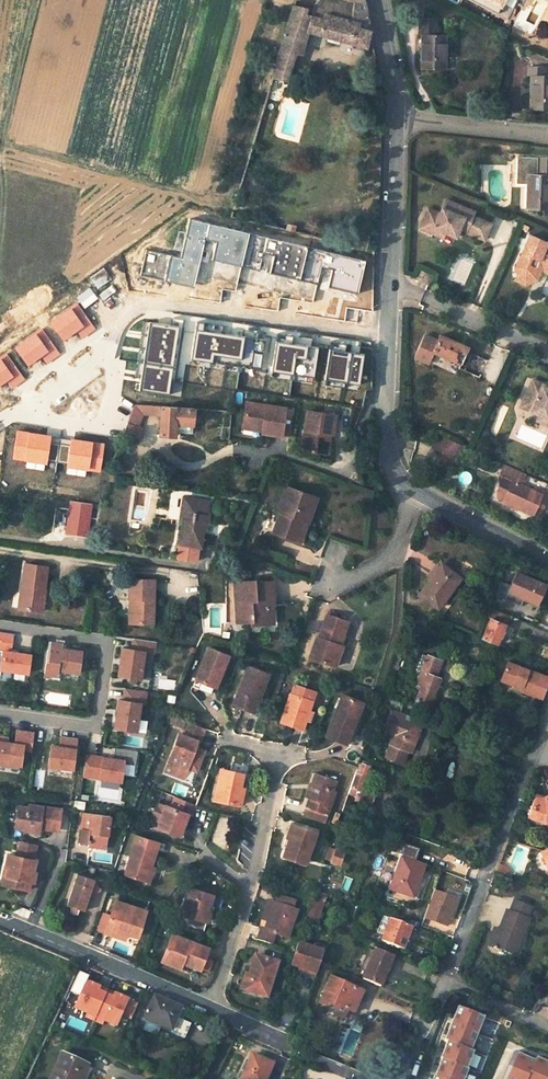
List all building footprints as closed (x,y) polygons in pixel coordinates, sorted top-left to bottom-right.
[(271,78),(285,82),(288,70),(293,71),(300,43),(303,43),(306,33),(365,49),(370,33),(364,0),(349,0),(354,1),(353,7),(349,22),(318,14),(306,11),(306,9),(294,6),(271,78)] [(349,22),(353,7),(326,0),(322,0),(318,14),(349,22)] [(424,33),(423,68),(447,69),(447,34),(438,33),(438,17),(419,16),(419,33),(424,33)] [(532,110),(547,110),(547,76),(546,76),(546,66),(528,66),(528,76),(533,76),(532,110)] [(536,175),(537,158),(517,158),(517,185),(527,185),(527,175),(536,175)] [(547,210),(547,158),(537,158),(536,175),(527,175),(527,185),(526,210),(547,210)] [(484,239),(491,224),(473,216),(475,212),(446,199),(440,213),(428,208),(420,227),(432,232),(435,224),(446,229),(445,232),(456,236),(460,228),(466,230),(466,231),(484,239)] [(357,294),(365,260),(188,219),(179,258),(146,250),(140,275),(192,287),(198,260),(207,263),(208,259),(357,294)] [(432,232),(443,237),(445,232),(446,229),(435,224),(432,232)] [(537,280),(541,270),(543,265),(547,267),(547,243),(529,235),(515,267),(518,276),(514,280),(524,285),(537,280)] [(95,287),(108,278),(102,268),(88,277),(95,287)] [(418,270),(414,278),(428,284),(432,276),(418,270)] [(89,316),(101,308),(82,283),(70,291),(89,316)] [(96,330),(77,303),(49,321),(64,342),(78,332),(83,338),(96,330)] [(177,326),(148,322),(142,363),(171,367),(177,326)] [(243,336),(194,328),(189,358),(211,361),(212,353),(240,357),(243,336)] [(61,355),(43,330),(15,350),(28,368),(42,358),(47,365),(61,355)] [(465,346),(437,334),(434,339),(422,334),(412,356),(426,362),(430,351),(458,363),(456,367),(477,376),(484,358),(464,350),(465,346)] [(306,346),(276,342),(272,371),(292,374),(294,358),(304,359),(306,346)] [(364,355),(329,350),(325,379),(359,385),(364,355)] [(1,359),(0,360),(0,388),(7,383),(12,390),(25,381),(7,355),(1,359)] [(171,367),(142,363),(138,391),(167,395),(171,367)] [(519,406),(538,414),(547,418),(547,392),(545,390),(547,386),(531,379),(519,406)] [(286,409),(247,403),(243,424),(263,427),(263,431),(262,433),(282,437),(286,409)] [(194,408),(134,404),(124,432),(134,436),(138,437),(141,427),(137,426),(142,413),(160,414),(159,435),(174,436),(174,432),(175,423),(192,424),(194,408)] [(301,450),(324,454),(324,453),(328,434),(331,435),(332,435),(336,416),(307,412),(301,450)] [(538,414),(535,420),(547,425),(547,418),(538,414)] [(174,432),(192,433),(192,424),(175,423),(174,432)] [(51,436),(18,431),(13,459),(47,465),(51,436)] [(442,451),(448,459),(466,446),(437,433),(431,446),(438,455),(442,451)] [(105,444),(71,438),(66,467),(100,472),(105,444)] [(443,463),(448,459),(442,451),(438,455),(443,463)] [(502,501),(532,516),(532,515),(537,517),(541,508),(536,506),(542,494),(520,484),(525,474),(504,464),(500,474),(511,480),(502,501)] [(316,497),(286,487),(279,507),(281,508),(273,532),(296,540),(302,520),(307,522),(316,497)] [(217,542),(218,535),(202,532),(207,501),(183,497),(181,512),(183,513),(182,521),(179,542),(199,546),(199,547),(223,551),(225,544),(217,542)] [(93,505),(69,501),(64,534),(88,537),(93,505)] [(199,546),(179,542),(176,559),(197,562),(199,547),(199,546)] [(506,557),(498,553),(493,569),(501,572),(506,557)] [(47,567),(24,564),(18,608),(42,611),(45,588),(44,587),(47,567)] [(460,578),(441,564),(418,594),(437,608),(460,578)] [(545,584),(518,572),(511,586),(499,581),(495,594),(521,606),(524,599),(537,604),(545,584)] [(154,580),(129,580),(129,599),(130,599),(129,623),(152,624),(154,580)] [(254,581),(234,582),(236,622),(251,621),(251,624),(266,623),(265,606),(273,606),(272,581),(262,582),(262,584),(254,585),(254,581)] [(274,623),(273,606),(265,606),(266,623),(274,623)] [(507,615),(494,609),(482,638),(496,644),(507,615)] [(347,621),(327,614),(320,633),(321,633),(320,638),(316,636),(309,657),(334,667),(342,646),(339,645),(347,621)] [(13,634),(0,632),(0,671),(0,670),(27,673),(30,655),(10,652),(13,634)] [(116,644),(128,645),(129,638),(117,636),(116,644)] [(133,638),(131,649),(122,648),(118,676),(141,679),(144,651),(154,652),(155,641),(133,638)] [(57,675),(57,669),(79,673),(82,651),(60,648),(61,644),(48,642),(44,673),(57,675)] [(207,647),(194,680),(214,688),(227,655),(207,647)] [(401,655),(395,653),(390,667),(395,669),(401,655)] [(441,660),(428,655),(428,656),(422,654),(416,670),(422,672),(417,684),(421,685),(416,699),(430,704),(440,678),(435,676),(441,660)] [(547,680),(547,676),(509,660),(501,677),(514,683),(515,681),(522,684),(520,689),(541,698),(547,680)] [(259,698),(268,675),(248,667),(233,705),(252,713),(258,697),(259,698)] [(290,694),(313,701),(316,691),(294,684),(290,694)] [(125,688),(123,700),(119,700),(115,728),(137,731),(140,703),(144,703),(146,691),(125,688)] [(304,730),(313,701),(290,694),(281,722),(304,730)] [(342,694),(326,736),(347,745),(355,723),(351,722),(353,716),(354,716),(360,701),(342,694)] [(405,714),(403,717),(401,723),(388,718),(383,729),(394,733),(390,743),(385,756),(406,764),(411,751),(418,733),(414,731),(417,723),(418,719),(405,714)] [(177,734),(167,764),(172,766),(169,773),(183,778),(187,767),(195,771),(202,755),(193,752),(195,746),(196,747),(204,728),(187,722),(181,736),(177,734)] [(20,770),(22,754),(31,755),(33,736),(16,734),(14,747),(7,746),(0,745),(0,767),(20,770)] [(59,743),(58,753),(49,752),(47,773),(71,776),(76,745),(59,743)] [(203,750),(196,747),(195,746),(193,752),(202,755),(203,750)] [(114,748),(113,759),(86,755),(83,775),(99,778),(99,777),(120,780),(121,773),(122,762),(134,764),(135,764),(137,751),(114,748)] [(358,774),(355,773),(348,793),(357,796),(355,800),(369,805),(373,794),(360,790),(370,763),(363,761),(358,774)] [(122,762),(121,773),(133,774),(134,764),(122,762)] [(219,767),(212,798),(231,803),(235,785),(239,787),(242,773),(219,767)] [(311,788),(309,797),(311,798),(305,816),(325,823),(336,791),(333,790),(337,780),(316,773),(313,783),(315,784),(314,789),(311,788)] [(420,783),(410,779),(408,785),(418,789),(420,783)] [(309,797),(311,788),(314,789),(315,784),(313,783),(310,782),(305,796),(309,797)] [(238,804),(242,787),(239,787),(235,785),(231,803),(238,804)] [(179,835),(187,813),(191,815),(195,804),(175,796),(170,807),(165,805),(157,827),(179,835)] [(526,815),(544,821),(547,815),(547,796),(545,797),(545,798),(540,800),(534,798),(526,815)] [(60,810),(28,805),(28,808),(17,807),(14,828),(25,829),(25,825),(30,826),(29,830),(38,831),(38,828),(57,831),(60,810)] [(87,841),(106,844),(111,818),(83,813),(78,844),(87,846),(87,841)] [(293,824),(288,837),(290,838),(292,839),(297,825),(293,824)] [(283,856),(305,864),(316,832),(297,825),(292,839),(290,838),(283,856)] [(135,843),(157,850),(159,842),(137,835),(135,843)] [(28,881),(30,871),(32,859),(31,859),(33,843),(20,841),(17,857),(7,855),(4,867),(7,868),(6,876),(16,878),(14,887),(26,889),(28,881)] [(135,843),(124,874),(147,882),(152,865),(157,850),(135,843)] [(342,850),(335,848),(331,861),(338,863),(342,850)] [(424,866),(401,858),(390,889),(410,896),(416,881),(418,882),(424,866)] [(152,865),(147,882),(150,883),(155,866),(152,865)] [(16,878),(6,876),(7,868),(4,867),(1,885),(14,887),(16,878)] [(75,873),(65,905),(84,911),(87,899),(100,891),(94,879),(75,873)] [(423,918),(448,926),(458,897),(433,888),(423,918)] [(188,889),(181,914),(178,914),(175,923),(202,932),(206,922),(207,922),(210,913),(208,912),(213,896),(188,889)] [(317,901),(313,899),(305,919),(315,923),(325,895),(320,893),(317,901)] [(146,910),(115,900),(107,926),(127,933),(138,937),(146,910)] [(531,908),(514,901),(510,912),(507,911),(499,930),(495,928),(489,944),(514,954),(528,919),(526,918),(531,908)] [(298,911),(274,903),(265,930),(261,929),(257,939),(272,944),(275,934),(288,939),(298,911)] [(412,926),(390,918),(382,941),(403,949),(412,926)] [(105,932),(124,939),(127,933),(107,926),(105,932)] [(200,970),(209,948),(171,934),(163,955),(182,963),(200,970)] [(298,967),(307,970),(306,973),(316,976),(321,961),(324,952),(298,943),(295,952),(291,965),(298,967)] [(375,948),(363,979),(380,987),(393,956),(375,948)] [(182,963),(163,955),(160,961),(180,968),(182,963)] [(256,956),(250,974),(253,975),(247,991),(267,998),(278,963),(256,956)] [(346,975),(334,970),(320,1002),(337,1010),(334,1015),(349,1022),(363,991),(345,984),(346,975)] [(247,973),(241,989),(247,991),(253,975),(250,974),(247,973)] [(86,983),(76,979),(70,992),(80,996),(75,1007),(88,1013),(87,1016),(93,1019),(104,993),(98,991),(100,987),(87,981),(86,983)] [(131,1019),(137,1006),(127,1001),(128,1000),(115,994),(113,998),(104,993),(93,1019),(102,1023),(104,1020),(116,1025),(121,1014),(131,1019)] [(180,1008),(154,996),(144,1018),(171,1029),(170,1031),(184,1037),(189,1024),(176,1018),(180,1008)] [(484,1017),(458,1006),(452,1020),(455,1021),(454,1024),(451,1023),(446,1037),(448,1038),(447,1041),(442,1055),(445,1056),(443,1059),(442,1059),(436,1072),(439,1073),(438,1076),(435,1075),(434,1075),(432,1078),(464,1078),(468,1069),(467,1069),(473,1052),(471,1050),(484,1017)] [(521,1054),(514,1051),(501,1078),(506,1078),(516,1055),(520,1057),(521,1054)] [(63,1053),(51,1078),(81,1078),(88,1065),(63,1053)] [(251,1054),(239,1078),(265,1078),(272,1064),(251,1054)] [(539,1058),(538,1062),(534,1060),(521,1054),(520,1057),(516,1055),(506,1078),(547,1078),(547,1062),(539,1058)]
